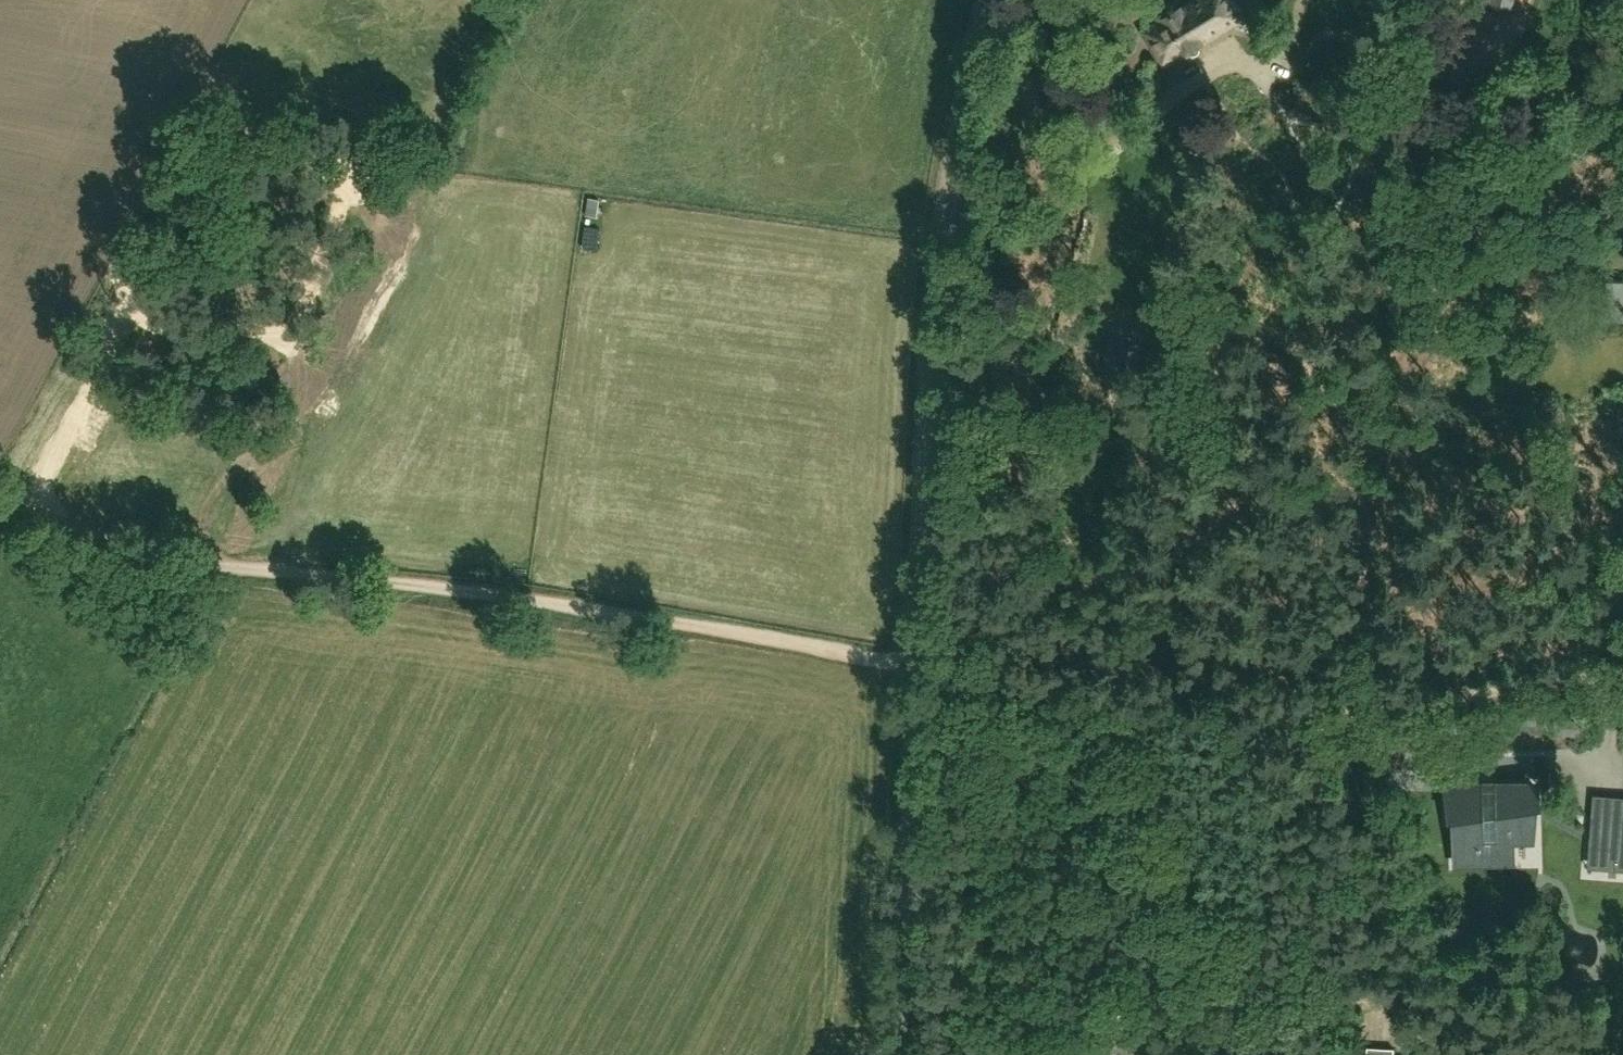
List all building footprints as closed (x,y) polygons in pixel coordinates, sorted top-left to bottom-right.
[(1245,16),(1235,0),(1193,0),(1144,29),(1164,64),(1245,16)] [(1511,0),(1488,0),(1486,9),(1508,15),(1511,0)] [(1606,280),(1606,320),(1622,320),(1622,280),(1606,280)] [(1536,778),(1455,781),(1456,798),(1458,863),(1499,861),(1514,861),(1514,840),(1535,840),(1536,778)]
